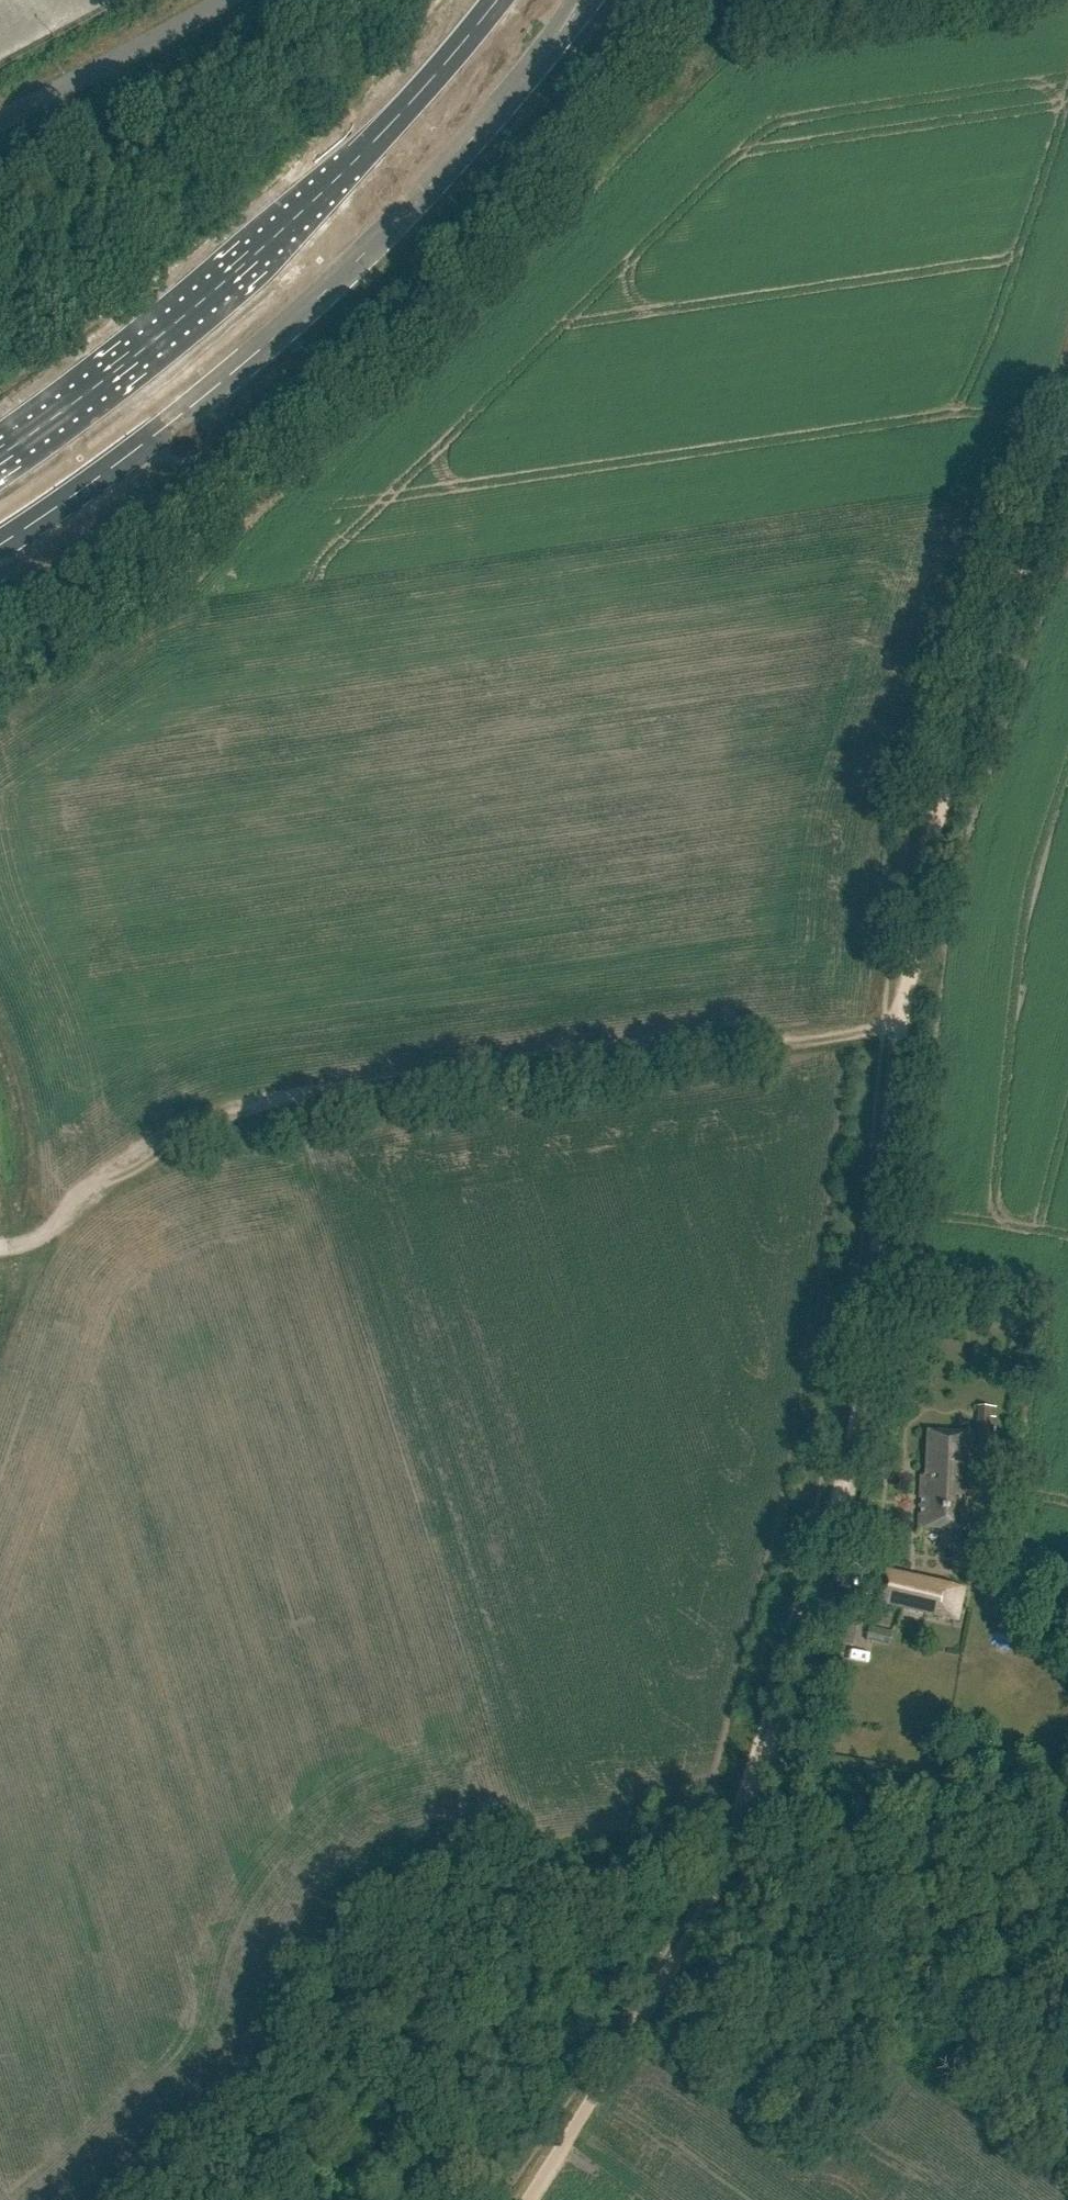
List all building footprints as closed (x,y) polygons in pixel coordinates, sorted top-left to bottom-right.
[(979,1406),(978,1448),(991,1448),(992,1417),(998,1417),(998,1406),(979,1406)] [(965,1527),(970,1434),(931,1432),(929,1475),(921,1475),(919,1525),(965,1527)] [(885,1570),(879,1602),(958,1620),(964,1590),(885,1570)]
